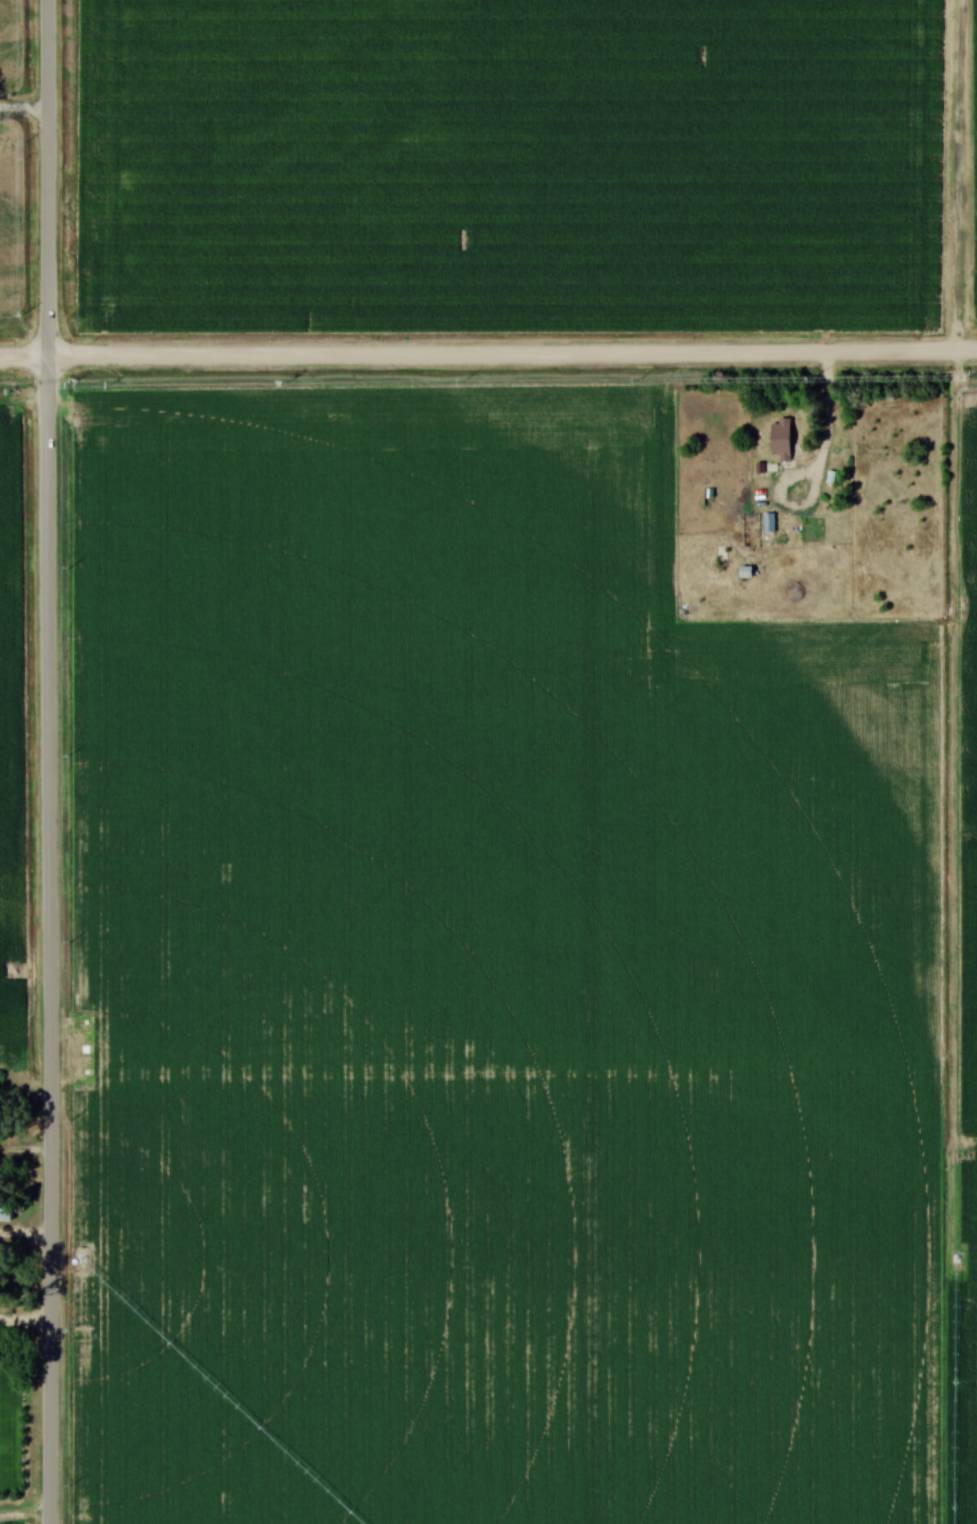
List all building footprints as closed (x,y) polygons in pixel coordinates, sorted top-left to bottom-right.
[(779,424),(771,424),(771,456),(780,456),(780,462),(790,462),(790,419),(779,419),(779,424)] [(764,514),(764,532),(774,532),(774,514),(764,514)] [(752,579),(752,568),(739,568),(739,579),(752,579)]
